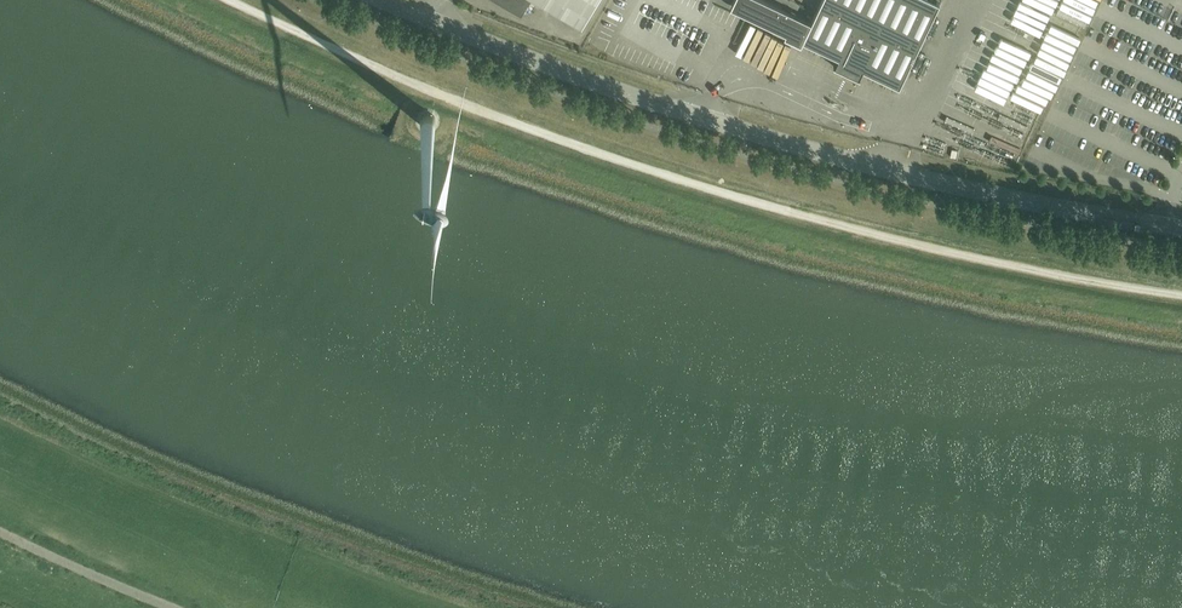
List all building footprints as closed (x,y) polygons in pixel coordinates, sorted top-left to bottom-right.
[(521,16),(531,0),(493,0),(521,16)] [(582,26),(597,0),(538,0),(582,26)] [(811,22),(765,0),(733,0),(730,7),(738,11),(786,33),(784,37),(800,45),(802,41),(811,22)] [(802,41),(838,58),(835,66),(833,65),(833,66),(860,79),(860,78),(859,77),(863,70),(899,87),(939,3),(933,0),(822,0),(811,22),(802,41)]
